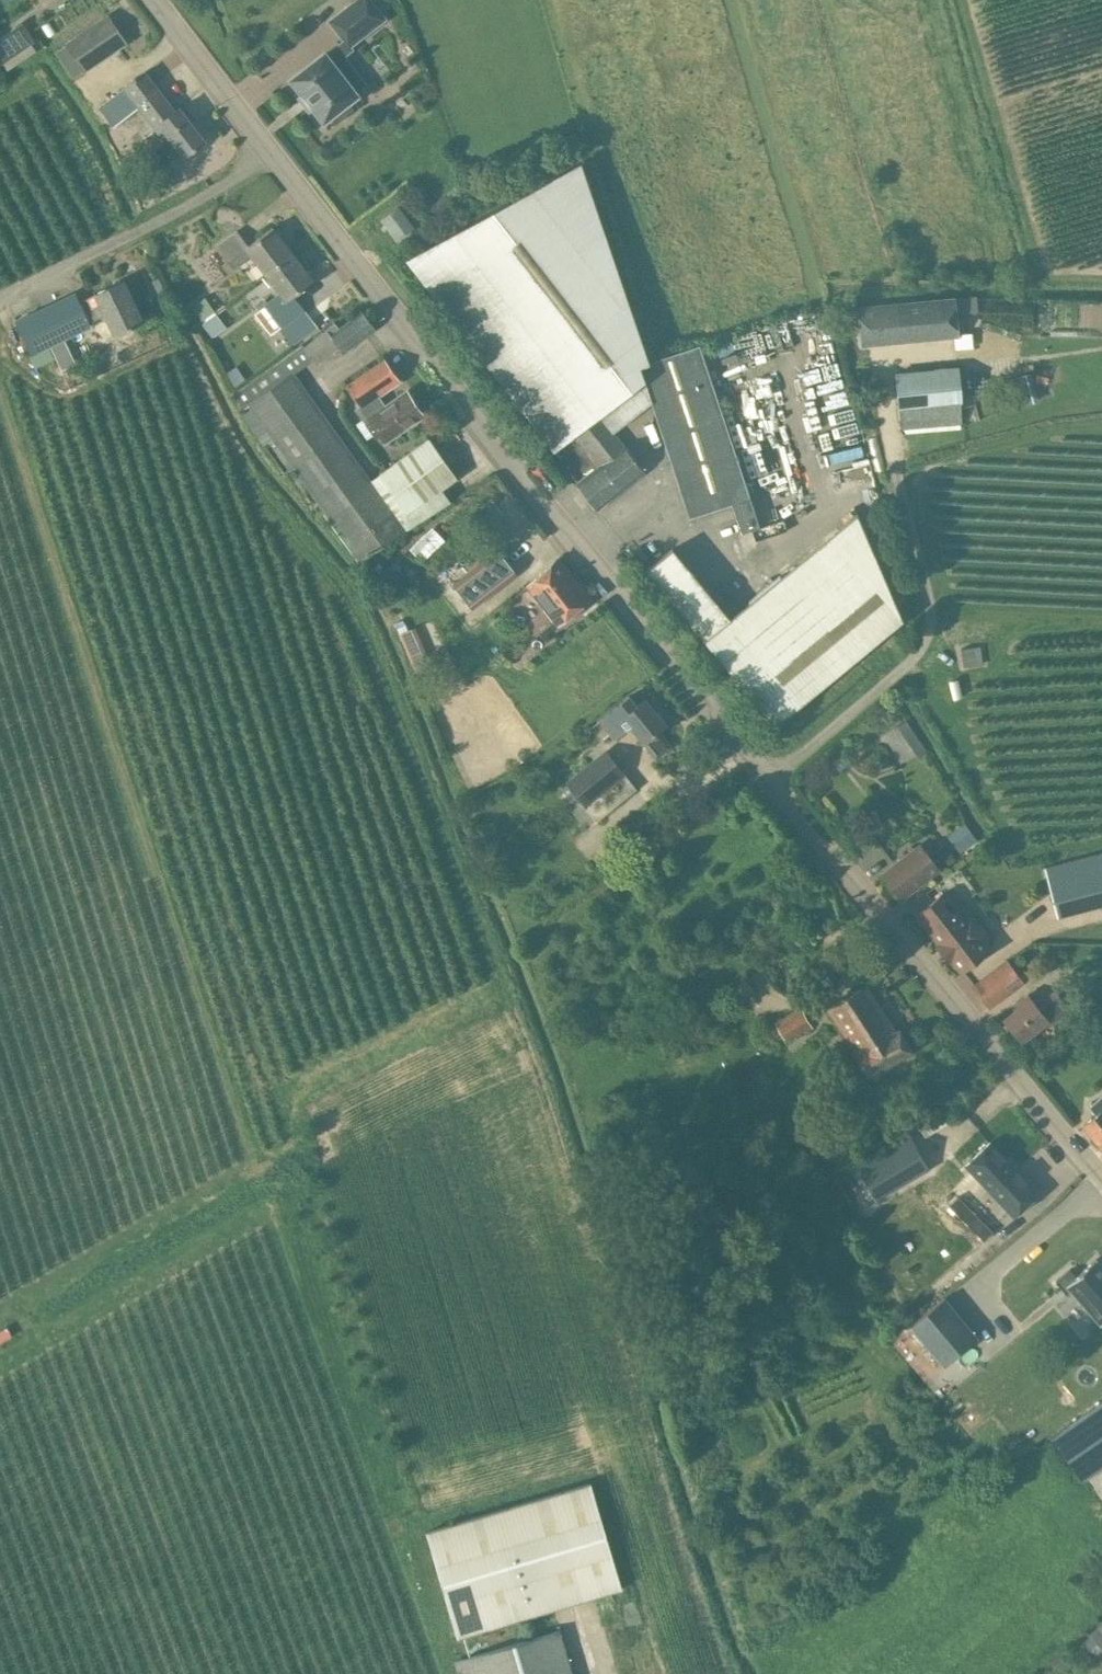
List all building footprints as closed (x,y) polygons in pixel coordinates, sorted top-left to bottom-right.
[(331,20),(346,38),(326,53),(325,52),(293,77),(305,93),(302,95),(310,105),(313,103),(325,119),(331,114),(336,121),(353,108),(347,101),(357,94),(368,84),(344,54),(353,48),(350,44),(385,17),(371,0),(357,0),(331,20)] [(57,52),(73,76),(126,40),(108,15),(68,42),(69,43),(57,52)] [(0,33),(0,58),(2,61),(34,41),(22,20),(0,33)] [(13,67),(44,48),(40,41),(9,61),(13,67)] [(176,108),(146,69),(137,77),(136,75),(133,77),(133,79),(125,85),(125,86),(99,106),(114,126),(115,126),(125,138),(137,128),(143,136),(156,126),(158,129),(163,126),(185,154),(206,139),(180,105),(176,108)] [(582,161),(406,258),(554,450),(556,452),(575,437),(603,416),(646,382),(640,364),(650,361),(649,357),(646,348),(641,334),(641,332),(638,324),(633,311),(630,300),(629,299),(625,286),(621,276),(621,274),(617,262),(613,252),(612,249),(608,237),(605,228),(604,225),(599,211),(595,200),(595,198),(591,186),(590,183),(587,175),(587,174),(583,163),(582,161)] [(415,226),(399,205),(384,217),(400,238),(415,226)] [(253,255),(267,273),(293,253),(273,227),(249,245),(237,229),(217,245),(235,268),(253,255)] [(293,253),(267,273),(282,292),(255,313),(271,334),(282,325),(284,327),(306,310),(294,295),(314,281),(293,253)] [(97,292),(100,297),(83,306),(75,291),(14,319),(31,356),(45,349),(92,326),(91,324),(109,315),(117,332),(143,320),(124,280),(97,292)] [(956,296),(857,305),(861,346),(960,337),(960,335),(959,322),(958,313),(956,296)] [(201,320),(215,311),(205,297),(192,307),(201,320)] [(306,310),(284,327),(296,343),(318,326),(306,310)] [(305,346),(303,347),(313,360),(316,364),(339,346),(343,351),(376,327),(363,310),(339,327),(336,323),(327,330),(305,346)] [(216,315),(203,324),(212,336),(225,327),(216,315)] [(650,361),(640,364),(646,382),(652,402),(690,517),(733,503),(742,533),(761,527),(700,345),(675,353),(674,353),(671,354),(664,356),(650,361)] [(31,356),(36,368),(51,361),(45,349),(31,356)] [(400,380),(385,358),(348,383),(361,403),(355,407),(376,438),(383,433),(388,440),(425,414),(408,390),(386,405),(379,394),(400,380)] [(935,368),(937,389),(897,393),(901,428),(964,422),(958,365),(935,368)] [(251,408),(242,414),(285,474),(294,468),(361,562),(450,499),(443,488),(458,478),(429,437),(379,473),(379,474),(372,479),(296,372),(249,404),(251,408)] [(1021,404),(1037,401),(1030,373),(1015,377),(1021,404)] [(603,416),(575,437),(588,454),(591,451),(601,462),(578,481),(599,507),(646,469),(615,432),(603,416)] [(741,616),(717,634),(781,718),(796,713),(814,699),(810,700),(913,623),(871,513),(729,620),(741,616)] [(425,559),(447,538),(438,527),(415,548),(425,559)] [(705,633),(733,611),(683,545),(654,567),(705,633)] [(498,550),(453,583),(473,609),(517,575),(498,550)] [(590,597),(558,558),(527,584),(559,623),(590,597)] [(963,666),(983,663),(980,645),(960,648),(963,666)] [(630,725),(656,756),(669,745),(657,731),(665,724),(645,698),(637,704),(630,696),(600,719),(615,737),(630,725)] [(916,757),(926,751),(908,721),(898,727),(916,757)] [(606,748),(566,781),(598,820),(618,804),(606,789),(626,773),(606,748)] [(850,763),(843,754),(832,763),(839,772),(850,763)] [(966,825),(950,837),(961,851),(977,839),(966,825)] [(939,867),(920,844),(883,873),(902,897),(939,867)] [(1046,867),(1058,916),(1101,904),(1101,852),(1046,867)] [(966,915),(946,890),(916,914),(939,942),(937,945),(950,961),(953,959),(963,972),(992,948),(985,938),(990,934),(971,911),(966,915)] [(1026,983),(1006,957),(970,985),(989,1009),(1026,983)] [(895,1031),(866,983),(827,1007),(855,1053),(853,1055),(867,1078),(912,1050),(899,1028),(895,1031)] [(1038,1006),(1029,995),(1017,1006),(1019,1008),(1005,1021),(1022,1042),(1047,1021),(1050,1025),(1072,1007),(1059,990),(1038,1006)] [(814,1028),(801,1007),(775,1022),(786,1041),(801,1033),(802,1034),(814,1028)] [(1089,1106),(1097,1115),(1084,1126),(1101,1148),(1101,1095),(1089,1106)] [(813,1121),(797,1127),(802,1141),(819,1135),(813,1121)] [(858,1169),(875,1199),(928,1168),(910,1137),(858,1169)] [(991,1141),(965,1165),(1014,1216),(1039,1192),(991,1141)] [(717,1163),(703,1172),(710,1182),(723,1173),(717,1163)] [(729,1188),(716,1198),(723,1209),(737,1200),(729,1188)] [(959,1196),(950,1204),(985,1241),(994,1232),(959,1196)] [(1097,1260),(1098,1259),(1097,1258),(1094,1260),(1077,1276),(1070,1268),(1056,1281),(1067,1293),(1071,1290),(1100,1323),(1099,1324),(1100,1325),(1101,1324),(1101,1265),(1097,1260)] [(915,1324),(910,1328),(942,1365),(947,1361),(977,1336),(945,1299),(915,1324)] [(1083,1479),(1101,1465),(1101,1401),(1053,1436),(1083,1479)] [(623,1588),(591,1482),(427,1531),(458,1637),(623,1588)] [(561,1628),(453,1661),(457,1673),(574,1673),(561,1628)] [(1088,1643),(1101,1659),(1101,1631),(1088,1643)]
